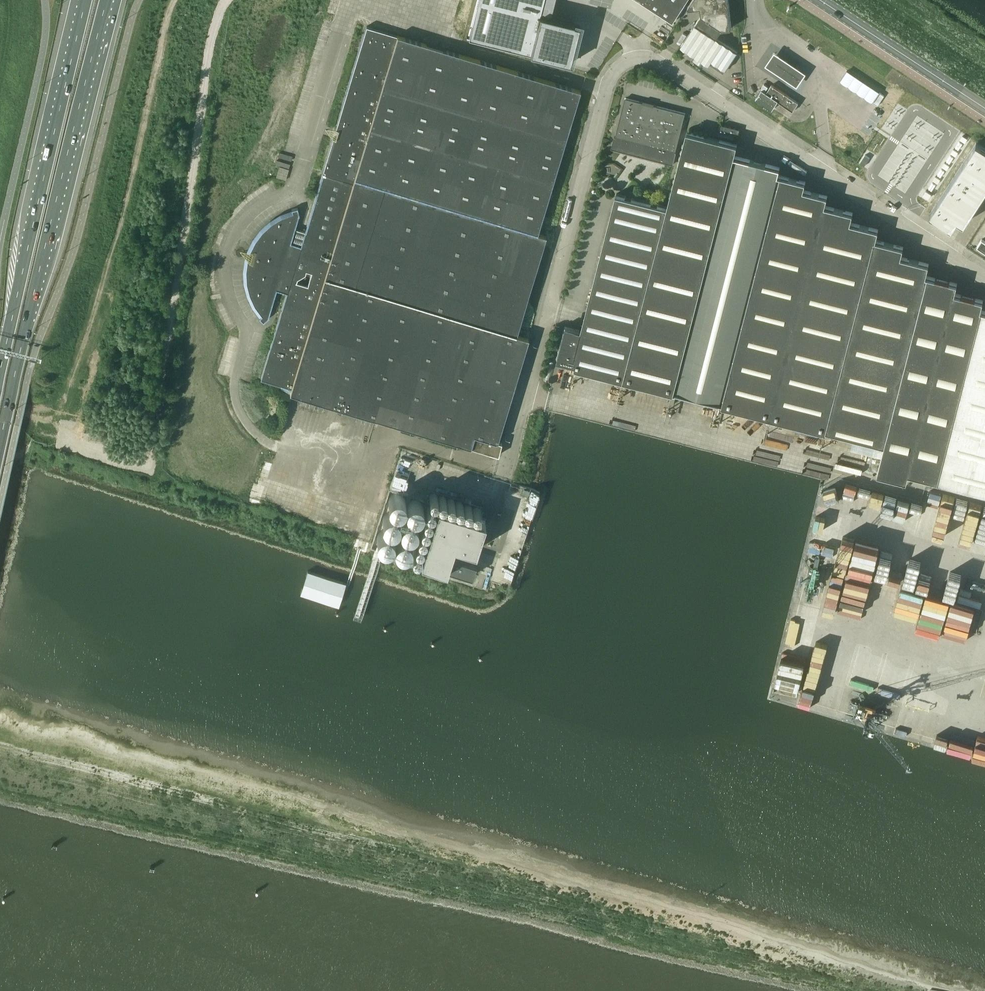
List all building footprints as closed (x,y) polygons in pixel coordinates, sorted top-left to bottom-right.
[(467,38),(525,52),(526,52),(530,53),(570,63),(571,64),(571,63),(570,62),(579,25),(574,23),(550,17),(541,15),(539,14),(543,0),(476,0),(467,38)] [(673,21),(687,0),(641,0),(673,21)] [(688,5),(691,7),(701,6),(702,14),(695,24),(716,38),(723,28),(732,27),(729,0),(691,0),(688,5)] [(723,43),(716,38),(695,24),(681,46),(709,65),(723,43)] [(390,33),(303,396),(331,404),(498,455),(501,442),(497,441),(497,440),(528,338),(516,334),(546,235),(545,235),(537,233),(580,90),(390,33)] [(589,65),(598,68),(603,51),(595,48),(589,65)] [(824,79),(837,88),(848,72),(835,63),(824,79)] [(798,102),(771,85),(766,93),(762,90),(756,98),(772,109),(778,101),(793,111),(798,102)] [(889,97),(884,105),(888,107),(893,99),(889,97)] [(625,98),(615,136),(614,136),(611,148),(673,164),(676,152),(675,152),(685,113),(625,98)] [(739,129),(721,125),(720,130),(738,135),(739,129)] [(887,243),(876,240),(879,230),(851,223),(853,213),(825,206),(827,196),(804,190),(806,182),(778,175),(780,168),(734,156),(737,144),(687,131),(667,207),(616,194),(581,330),(564,326),(556,358),(573,363),(572,366),(674,391),(722,403),(826,430),(884,444),(877,474),(906,481),(908,473),(984,493),(984,312),(980,311),(983,300),(955,293),(957,283),(927,276),(930,264),(902,257),(905,248),(887,243)] [(984,192),(984,148),(977,142),(930,214),(952,228),(958,219),(964,224),(984,192)] [(865,166),(870,158),(865,155),(860,163),(865,166)] [(929,198),(932,194),(926,190),(923,195),(929,198)] [(398,453),(396,461),(401,463),(404,454),(398,453)] [(956,546),(966,501),(918,490),(914,510),(899,507),(895,526),(916,530),(919,515),(932,518),(930,523),(940,525),(938,532),(933,531),(931,541),(956,546)] [(400,557),(413,505),(368,494),(355,545),(400,557)] [(874,504),(883,504),(883,495),(862,494),(862,502),(874,503),(874,504)] [(438,505),(421,560),(472,576),(476,564),(450,556),(454,544),(466,548),(476,551),(485,520),(438,505)] [(466,506),(466,510),(470,509),(470,515),(479,515),(479,506),(466,506)] [(833,565),(840,565),(840,558),(829,557),(829,571),(833,571),(833,565)] [(865,577),(903,585),(896,613),(909,616),(911,608),(936,613),(940,598),(921,594),(924,580),(902,575),(903,568),(885,564),(886,560),(877,558),(876,563),(868,562),(865,577)] [(911,706),(909,713),(896,708),(888,731),(912,739),(921,710),(911,706)] [(951,747),(950,747),(951,743),(939,738),(936,746),(950,751),(951,747)]
